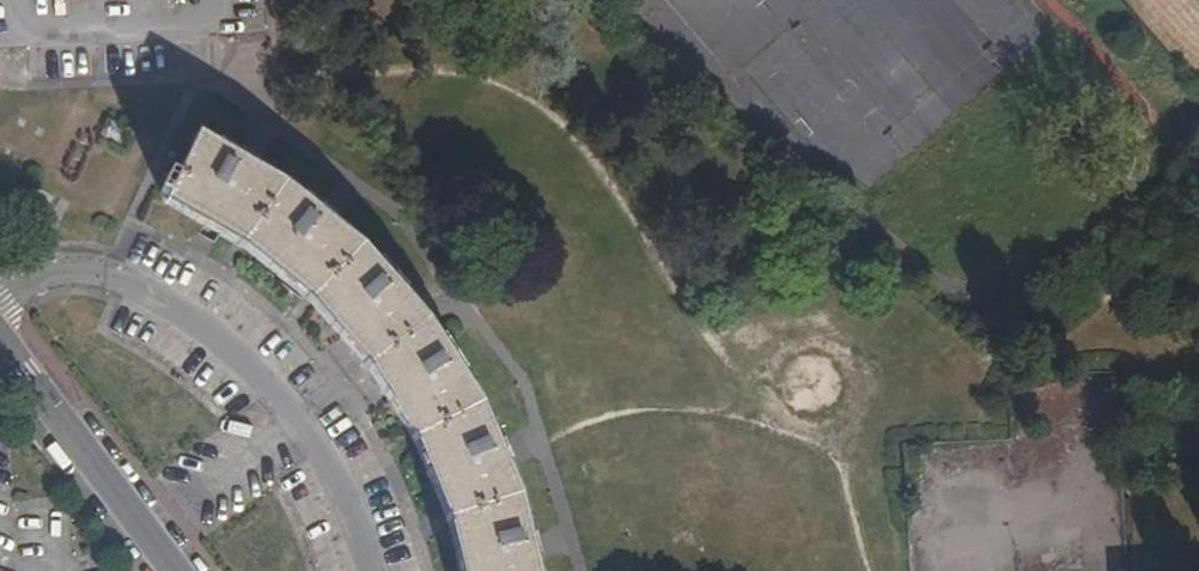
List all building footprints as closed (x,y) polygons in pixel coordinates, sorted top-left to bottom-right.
[(194,133),(166,201),(253,253),(319,307),(365,360),(411,430),(446,511),(463,570),(537,570),(515,492),(496,447),(476,399),(426,321),(365,252),(285,187),(194,133)]
